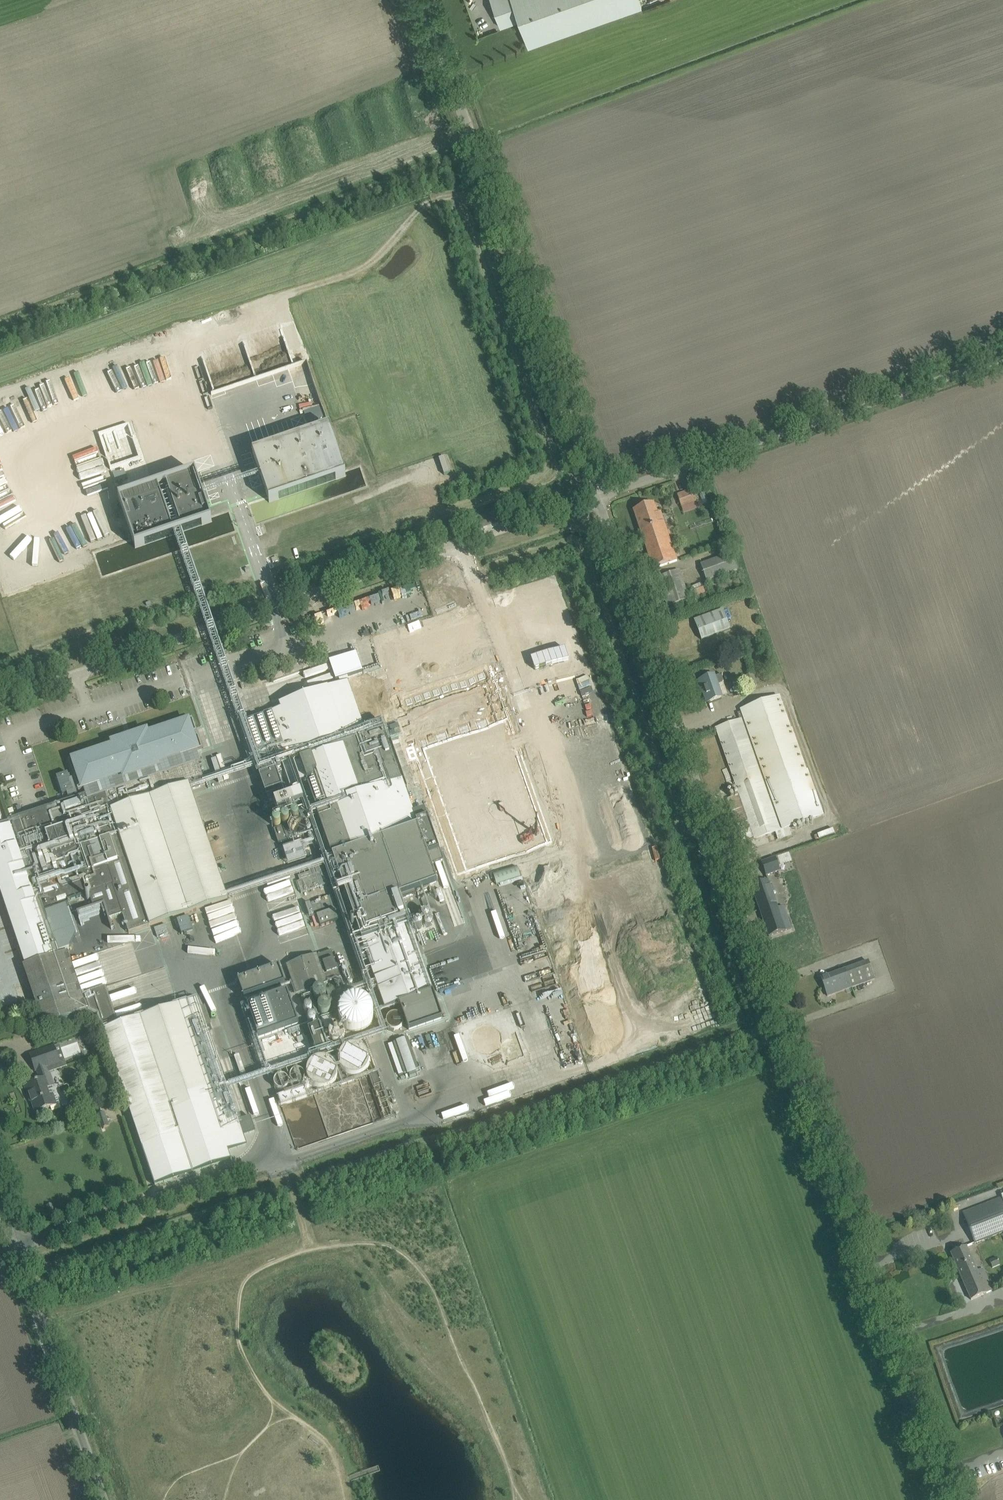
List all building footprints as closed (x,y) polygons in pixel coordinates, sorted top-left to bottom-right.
[(501,27),(520,20),(529,46),(642,6),(640,0),(491,0),(501,27)] [(322,406),(304,412),(308,423),(326,417),(322,406)] [(330,428),(253,454),(260,475),(268,498),(269,502),(346,476),(345,472),(330,428)] [(147,434),(123,442),(125,448),(149,440),(147,434)] [(120,443),(100,450),(102,455),(122,449),(120,443)] [(182,532),(212,522),(210,516),(203,495),(195,472),(118,499),(133,541),(135,548),(175,534),(178,533),(182,532)] [(682,507),(696,502),(692,490),(678,495),(682,507)] [(657,513),(654,504),(634,510),(653,569),(677,561),(661,512),(657,513)] [(732,553),(701,564),(707,581),(738,570),(732,553)] [(680,570),(657,578),(667,607),(689,599),(680,570)] [(704,586),(692,587),(692,595),(704,595),(704,586)] [(730,630),(723,609),(694,620),(701,640),(730,630)] [(261,658),(234,667),(237,677),(265,668),(261,658)] [(378,680),(403,672),(400,662),(375,670),(378,680)] [(531,1081),(625,1048),(492,665),(397,698),(531,1081)] [(758,685),(754,673),(744,676),(748,688),(758,685)] [(707,702),(717,699),(729,695),(721,674),(714,677),(713,675),(700,680),(703,689),(708,701),(707,702)] [(381,721),(363,728),(347,680),(280,704),(282,709),(266,714),(291,785),(306,780),(338,872),(372,969),(385,1007),(400,1002),(433,991),(400,896),(420,889),(413,870),(423,867),(420,856),(410,860),(400,832),(419,826),(406,788),(407,788),(415,810),(432,804),(408,734),(388,740),(381,721)] [(780,828),(766,789),(769,788),(783,827),(823,813),(808,770),(806,771),(792,729),(791,729),(781,699),(738,714),(740,721),(717,730),(739,794),(727,799),(742,841),(764,834),(780,828)] [(241,723),(252,754),(275,746),(264,715),(241,723)] [(0,829),(0,889),(9,916),(18,943),(25,965),(22,966),(35,1004),(43,1029),(75,1018),(87,1014),(91,1026),(100,1023),(103,1030),(142,1147),(153,1181),(155,1186),(183,1176),(184,1179),(193,1176),(193,1173),(231,1160),(228,1151),(247,1144),(244,1135),(255,1131),(251,1117),(239,1121),(201,1008),(182,1015),(178,1005),(160,1011),(119,1025),(106,987),(82,995),(68,952),(60,955),(59,954),(44,909),(65,902),(67,901),(89,894),(93,906),(105,903),(110,919),(123,915),(126,926),(122,927),(125,934),(228,900),(190,787),(189,784),(204,779),(198,762),(200,762),(198,754),(197,752),(200,751),(200,750),(202,749),(198,737),(196,737),(194,733),(197,732),(193,720),(190,721),(189,720),(149,733),(147,730),(130,736),(110,743),(111,747),(68,761),(73,774),(74,774),(75,773),(77,777),(74,778),(78,791),(81,790),(81,791),(84,790),(86,795),(66,801),(8,821),(10,826),(0,829)] [(266,793),(282,788),(277,770),(259,776),(266,793)] [(72,773),(68,775),(68,773),(57,777),(63,795),(67,794),(68,798),(78,795),(72,779),(74,778),(77,777),(75,773),(74,774),(73,774),(72,773)] [(285,826),(274,830),(278,844),(290,840),(285,826)] [(780,870),(776,857),(763,862),(767,874),(780,870)] [(768,880),(751,886),(769,937),(791,929),(783,906),(778,908),(768,880)] [(320,927),(338,921),(334,910),(316,916),(320,927)] [(156,937),(167,933),(164,924),(154,928),(156,937)] [(212,931),(215,942),(235,936),(232,925),(212,931)] [(327,983),(341,977),(331,950),(317,956),(317,955),(286,966),(296,994),(327,983)] [(821,978),(827,996),(875,979),(868,961),(821,978)] [(279,967),(238,982),(244,999),(285,985),(279,967)] [(98,985),(103,985),(102,979),(105,978),(104,973),(97,974),(98,985)] [(433,991),(400,1002),(409,1029),(442,1017),(433,991)] [(258,1037),(299,1023),(288,992),(247,1007),(258,1037)] [(375,1000),(331,998),(330,1031),(373,1033),(375,1000)] [(287,1030),(289,1035),(300,1030),(299,1026),(287,1030)] [(319,1027),(311,1030),(319,1052),(327,1049),(319,1027)] [(251,1036),(245,1038),(255,1064),(260,1063),(251,1036)] [(388,1043),(397,1076),(404,1074),(405,1078),(417,1075),(407,1037),(388,1043)] [(41,1080),(25,1086),(29,1097),(31,1097),(36,1112),(40,1111),(41,1113),(45,1111),(45,1109),(50,1107),(51,1110),(61,1107),(57,1095),(54,1096),(50,1098),(47,1088),(51,1087),(47,1074),(45,1068),(48,1067),(60,1063),(55,1047),(54,1045),(29,1054),(35,1071),(36,1071),(38,1070),(41,1080)] [(339,1059),(339,1063),(339,1065),(341,1068),(342,1070),(345,1073),(347,1075),(350,1076),(353,1077),(356,1077),(358,1077),(360,1076),(362,1075),(364,1073),(366,1071),(368,1067),(369,1065),(370,1062),(369,1059),(369,1058),(369,1056),(368,1053),(366,1051),(365,1050),(363,1049),(362,1047),(360,1046),(358,1046),(356,1045),(354,1045),(350,1046),(348,1047),(346,1048),(342,1051),(341,1054),(340,1056),(339,1059)] [(109,1126),(106,1117),(98,1119),(101,1128),(109,1126)] [(1001,1195),(1002,1197),(962,1212),(975,1244),(1002,1234),(1002,1195),(1001,1195)] [(967,1246),(960,1249),(951,1253),(971,1300),(993,1290),(984,1268),(978,1271),(967,1246)] [(993,1268),(1001,1265),(998,1257),(990,1260),(993,1268)]
